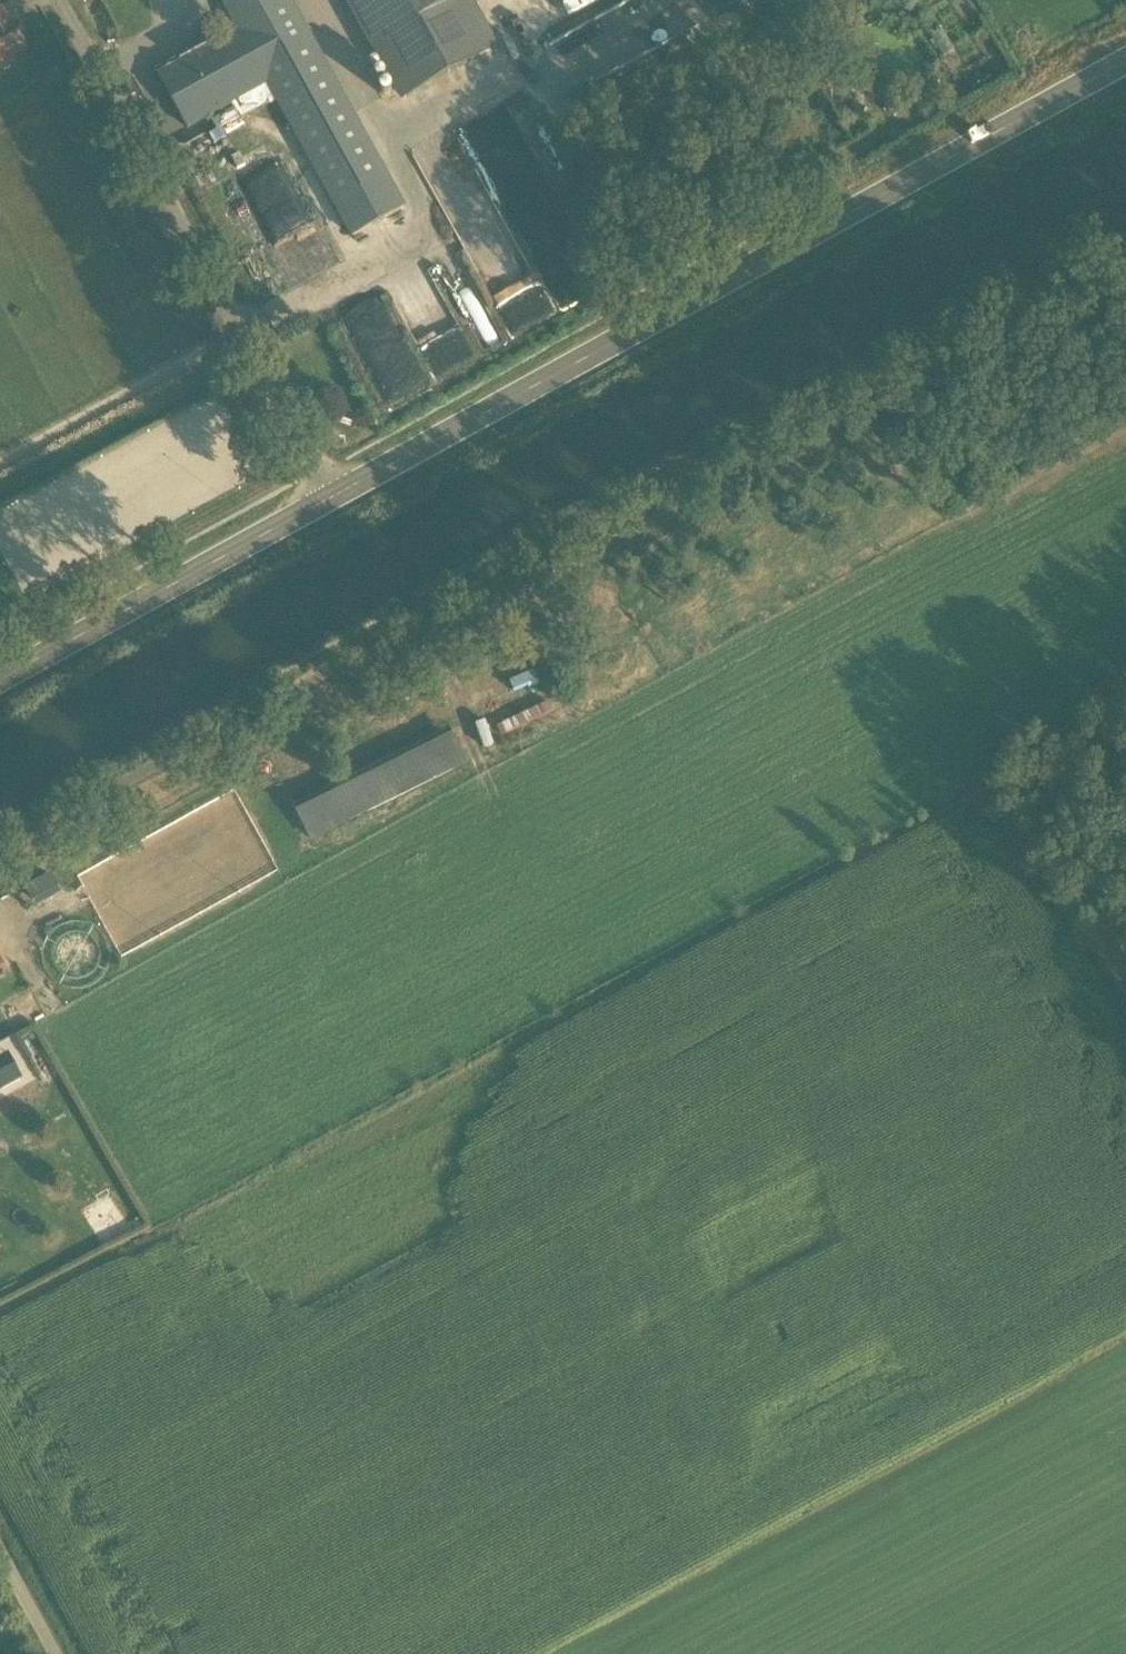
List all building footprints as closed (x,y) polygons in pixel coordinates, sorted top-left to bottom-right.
[(373,226),(404,208),(289,0),(222,0),(239,31),(159,76),(187,128),(268,83),(353,237),(373,226)] [(405,99),(490,51),(462,0),(350,0),(405,99)] [(10,68),(11,65),(15,63),(12,57),(27,49),(17,32),(23,29),(11,6),(0,12),(0,73),(10,68)] [(517,122),(475,141),(536,272),(578,253),(517,122)] [(514,247),(476,266),(509,330),(546,311),(514,247)] [(475,358),(434,278),(390,300),(432,380),(475,358)] [(501,731),(553,712),(549,701),(497,721),(501,731)] [(297,811),(311,840),(464,765),(450,737),(297,811)] [(34,901),(58,887),(51,876),(28,889),(34,901)]
